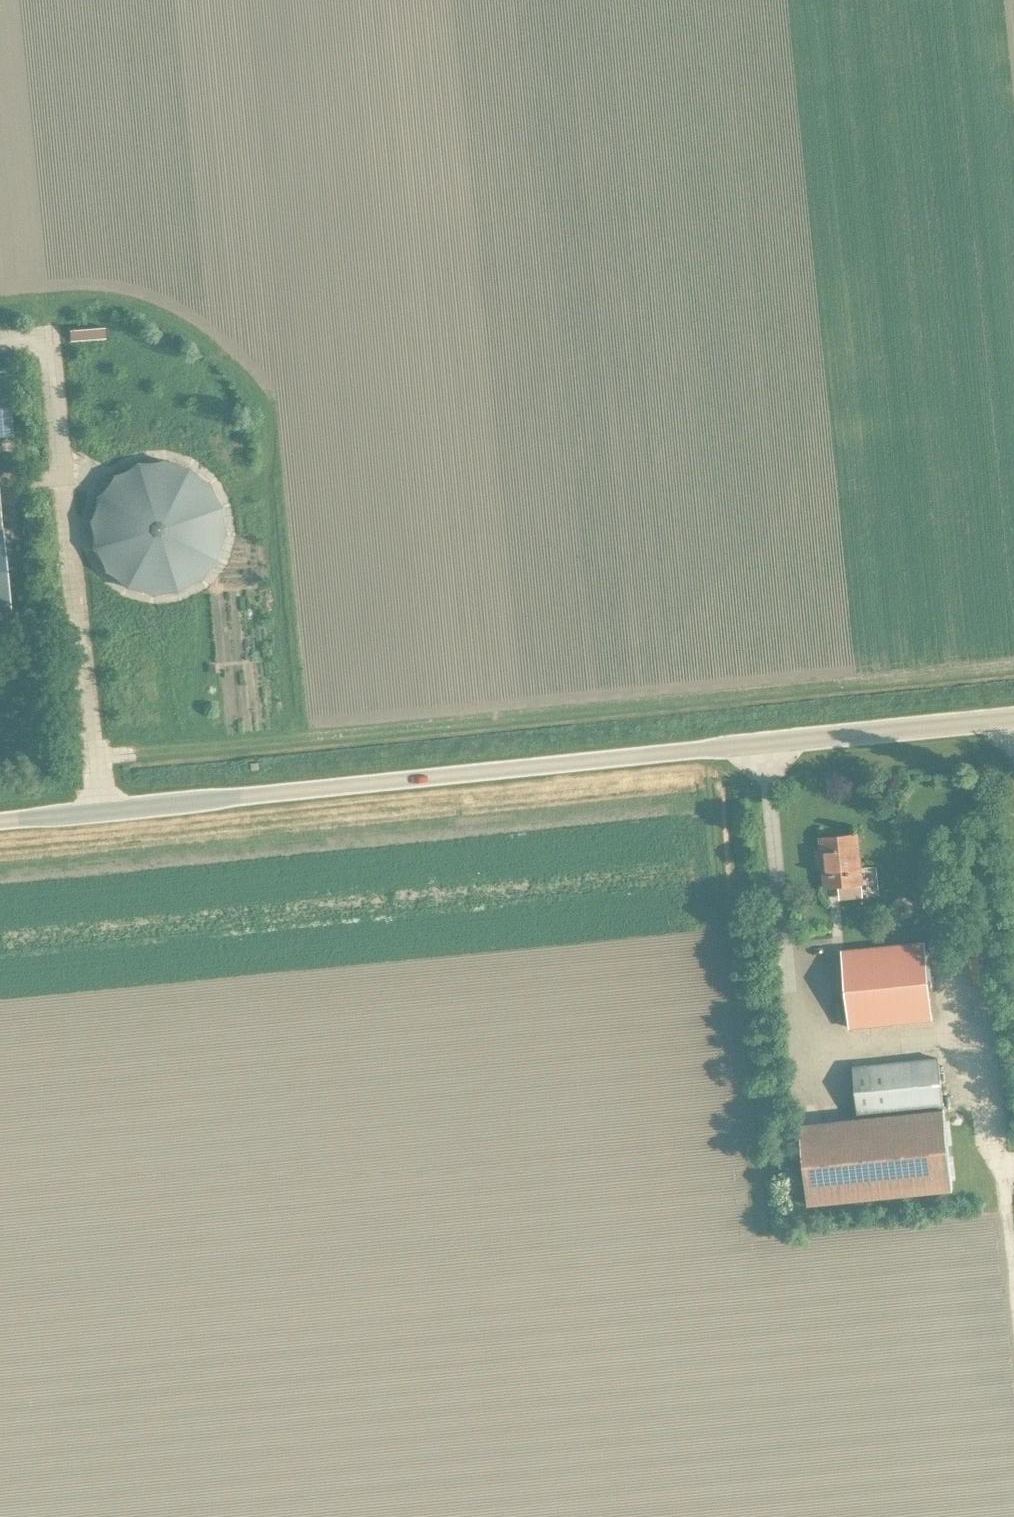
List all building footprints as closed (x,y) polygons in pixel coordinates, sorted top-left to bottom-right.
[(12,434),(6,375),(0,375),(0,435),(12,434)] [(823,887),(860,884),(855,835),(818,839),(823,887)] [(848,1028),(930,1020),(923,943),(840,951),(848,1028)] [(937,1059),(851,1067),(856,1118),(942,1110),(937,1059)] [(950,1191),(942,1110),(856,1118),(798,1124),(806,1205),(950,1191)]
